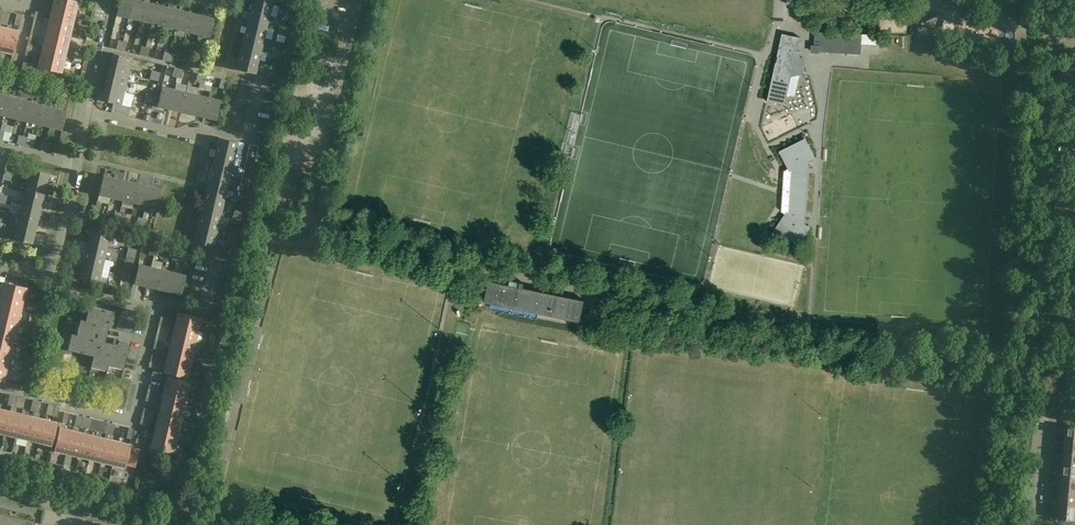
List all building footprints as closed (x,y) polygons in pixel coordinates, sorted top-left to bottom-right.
[(73,0),(53,0),(52,7),(75,13),(78,1),(73,0)] [(116,15),(128,18),(132,0),(120,0),(116,15)] [(144,1),(140,0),(132,0),(128,18),(140,20),(144,1)] [(259,0),(253,0),(250,10),(269,15),(272,3),(259,0)] [(151,23),(156,4),(144,1),(140,20),(151,23)] [(156,4),(151,23),(163,26),(168,7),(156,4)] [(72,25),(75,13),(52,7),(49,19),(72,25)] [(179,10),(168,7),(163,26),(175,29),(179,10)] [(175,29),(174,35),(183,37),(185,31),(186,31),(191,12),(179,10),(175,29)] [(247,22),(267,27),(269,15),(250,10),(247,22)] [(198,34),(203,15),(191,12),(186,31),(198,34)] [(938,18),(935,12),(926,17),(928,23),(938,18)] [(210,37),(214,18),(203,15),(198,34),(210,37)] [(72,25),(49,19),(46,31),(70,36),(72,25)] [(267,27),(247,22),(244,34),(264,38),(267,27)] [(918,37),(936,39),(937,27),(919,26),(918,37)] [(12,54),(18,30),(6,27),(1,51),(12,54)] [(67,48),(70,36),(46,31),(43,43),(67,48)] [(812,52),(818,52),(818,53),(819,53),(819,51),(860,54),(861,34),(815,31),(814,45),(813,45),(812,52)] [(785,105),(791,76),(804,73),(799,51),(797,50),(800,37),(782,33),(767,101),(785,105)] [(264,38),(244,34),(242,45),(261,50),(264,38)] [(64,60),(67,48),(43,43),(41,54),(64,60)] [(261,50),(242,45),(239,57),(258,61),(261,50)] [(132,57),(113,53),(110,65),(130,69),(132,57)] [(61,72),(64,60),(41,54),(38,66),(61,72)] [(236,69),(255,73),(258,61),(239,57),(236,69)] [(33,73),(34,65),(23,63),(21,70),(33,73)] [(127,81),(130,69),(110,65),(108,76),(127,81)] [(127,81),(108,76),(105,88),(124,93),(127,81)] [(157,105),(169,108),(174,89),(162,86),(157,105)] [(121,104),(124,93),(105,88),(102,100),(121,104)] [(169,108),(181,111),(185,92),(174,89),(169,108)] [(193,114),(197,94),(185,92),(181,111),(193,114)] [(193,114),(204,116),(209,97),(197,94),(193,114)] [(20,99),(8,96),(3,115),(15,118),(20,99)] [(216,119),(221,100),(209,97),(204,116),(216,119)] [(26,121),(31,102),(20,99),(15,118),(26,121)] [(43,105),(31,102),(26,121),(38,124),(43,105)] [(54,107),(43,105),(38,124),(50,127),(54,107)] [(66,110),(54,107),(50,127),(61,129),(66,110)] [(238,141),(219,137),(215,150),(235,154),(238,141)] [(774,230),(797,246),(810,227),(805,223),(809,161),(814,158),(804,138),(779,151),(789,171),(791,170),(788,213),(786,211),(774,230)] [(212,163),(232,167),(235,154),(215,150),(212,163)] [(209,176),(229,180),(232,167),(212,163),(209,176)] [(46,184),(49,173),(29,168),(26,180),(46,184)] [(103,175),(98,194),(110,197),(115,177),(103,175)] [(206,189),(226,193),(229,180),(209,176),(206,189)] [(110,197),(122,199),(126,180),(115,177),(110,197)] [(46,184),(26,180),(24,192),(43,196),(46,184)] [(122,199),(134,202),(138,182),(126,180),(122,199)] [(134,202),(145,205),(150,185),(138,182),(134,202)] [(157,207),(162,188),(150,185),(145,205),(157,207)] [(203,202),(222,206),(226,193),(206,189),(203,202)] [(24,192),(21,203),(40,208),(43,196),(24,192)] [(200,215),(219,220),(222,206),(203,202),(200,215)] [(18,215),(37,219),(40,208),(21,203),(18,215)] [(18,215),(15,227),(35,231),(37,219),(18,215)] [(197,228),(216,233),(219,220),(200,215),(197,228)] [(295,235),(312,240),(314,230),(297,226),(295,235)] [(13,238),(32,243),(35,231),(15,227),(13,238)] [(194,241),(213,246),(216,233),(197,228),(194,241)] [(110,235),(90,230),(87,242),(107,246),(110,235)] [(85,254),(104,258),(107,246),(87,242),(85,254)] [(82,265),(101,270),(104,258),(85,254),(82,265)] [(138,263),(134,283),(146,285),(150,266),(138,263)] [(79,277),(98,282),(101,270),(82,265),(79,277)] [(162,269),(150,266),(146,285),(158,288),(162,269)] [(174,271),(162,269),(158,288),(169,291),(174,271)] [(174,271),(169,291),(181,293),(186,274),(174,271)] [(483,302),(579,322),(584,300),(488,280),(483,302)] [(3,281),(0,292),(0,293),(23,299),(26,287),(3,281)] [(20,310),(23,299),(0,293),(0,306),(20,310)] [(591,303),(587,324),(597,326),(600,308),(602,309),(601,314),(611,316),(612,311),(604,309),(604,307),(601,306),(601,305),(591,303)] [(71,333),(67,349),(93,355),(90,366),(106,369),(108,365),(123,368),(129,342),(113,338),(112,343),(104,341),(108,326),(111,327),(115,311),(89,305),(85,320),(80,319),(76,334),(71,333)] [(20,310),(0,306),(0,318),(18,322),(20,310)] [(116,328),(132,332),(137,311),(121,307),(116,328)] [(200,317),(177,312),(174,323),(198,329),(200,317)] [(16,328),(18,322),(0,318),(0,330),(15,334),(16,328)] [(174,323),(173,328),(172,335),(195,341),(198,329),(174,323)] [(15,334),(0,330),(0,343),(12,346),(15,334)] [(169,347),(192,353),(195,341),(172,335),(169,347)] [(12,346),(0,343),(0,355),(9,357),(12,346)] [(166,359),(189,364),(192,353),(169,347),(166,359)] [(6,369),(9,357),(0,355),(0,368),(6,369)] [(163,371),(187,376),(189,364),(166,359),(163,371)] [(190,382),(166,376),(164,388),(187,393),(190,382)] [(187,393),(164,388),(161,399),(184,405),(187,393)] [(158,411),(181,417),(184,405),(161,399),(158,411)] [(4,433),(9,410),(0,408),(0,432),(4,433)] [(4,433),(15,436),(21,413),(9,410),(4,433)] [(155,423),(179,428),(181,417),(158,411),(155,423)] [(21,413),(15,436),(27,439),(32,416),(21,413)] [(27,439),(39,442),(44,419),(32,416),(27,439)] [(51,444),(56,421),(44,419),(39,442),(51,444)] [(152,435),(176,440),(179,428),(155,423),(152,435)] [(1066,425),(1065,439),(1074,440),(1074,426),(1066,425)] [(54,450),(66,453),(71,430),(59,427),(54,450)] [(83,432),(71,430),(66,453),(77,455),(83,432)] [(77,455),(89,458),(95,435),(83,432),(77,455)] [(106,438),(95,435),(89,458),(101,461),(106,438)] [(150,446),(173,452),(176,440),(152,435),(150,446)] [(101,461),(113,464),(118,441),(106,438),(101,461)] [(1065,439),(1064,452),(1074,453),(1074,440),(1065,439)] [(125,464),(134,466),(138,449),(129,447),(130,443),(118,441),(113,464),(124,467),(125,464)] [(1064,452),(1063,465),(1074,466),(1074,453),(1064,452)] [(1061,478),(1074,479),(1074,466),(1063,465),(1061,478)] [(1074,492),(1074,479),(1061,478),(1060,491),(1074,492)] [(1059,504),(1074,506),(1074,492),(1060,491),(1059,504)] [(1064,518),(1070,518),(1074,519),(1074,506),(1059,504),(1058,517),(1064,518)]
